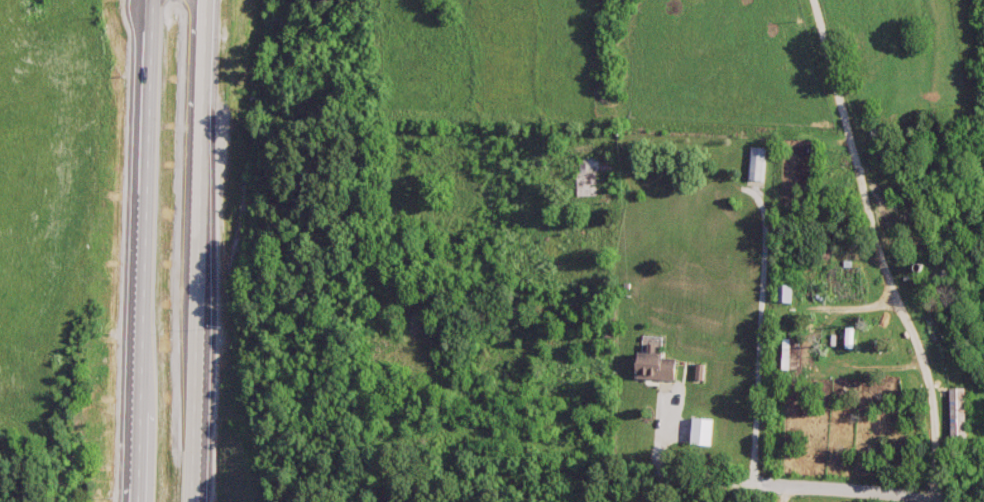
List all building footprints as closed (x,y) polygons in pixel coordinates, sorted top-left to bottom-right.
[(750,183),(768,182),(765,147),(747,149),(750,183)] [(604,198),(604,158),(582,158),(582,198),(604,198)] [(792,285),(777,285),(777,303),(792,303),(792,285)] [(680,355),(640,354),(640,380),(680,380),(680,355)] [(947,441),(964,441),(964,388),(947,388),(947,441)] [(715,447),(716,419),(693,418),(692,445),(715,447)]
